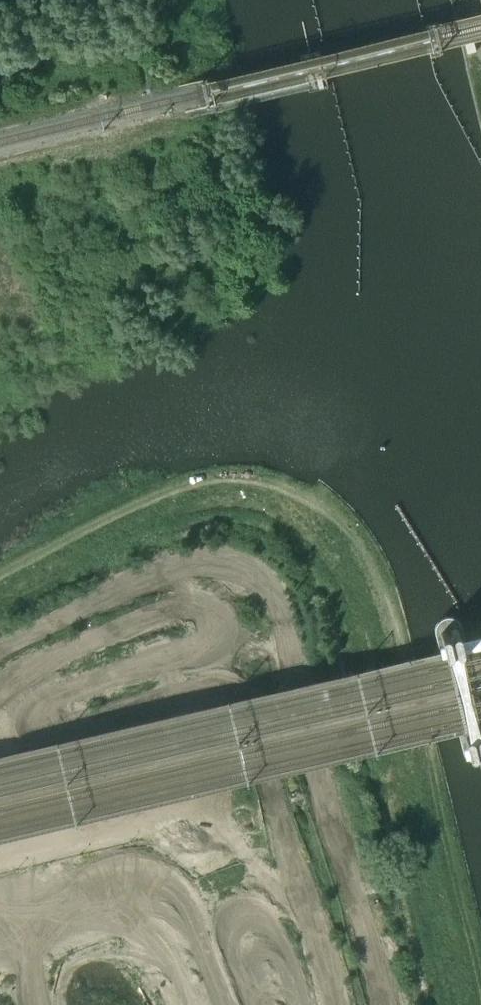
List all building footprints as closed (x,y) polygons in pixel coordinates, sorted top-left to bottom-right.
[(463,753),(465,757),(468,759),(471,761),(475,762),(479,762),(480,762),(480,708),(461,624),(458,621),(455,619),(452,617),(448,617),(444,618),(441,619),(438,622),(436,625),(435,629),(435,632),(463,753)]
